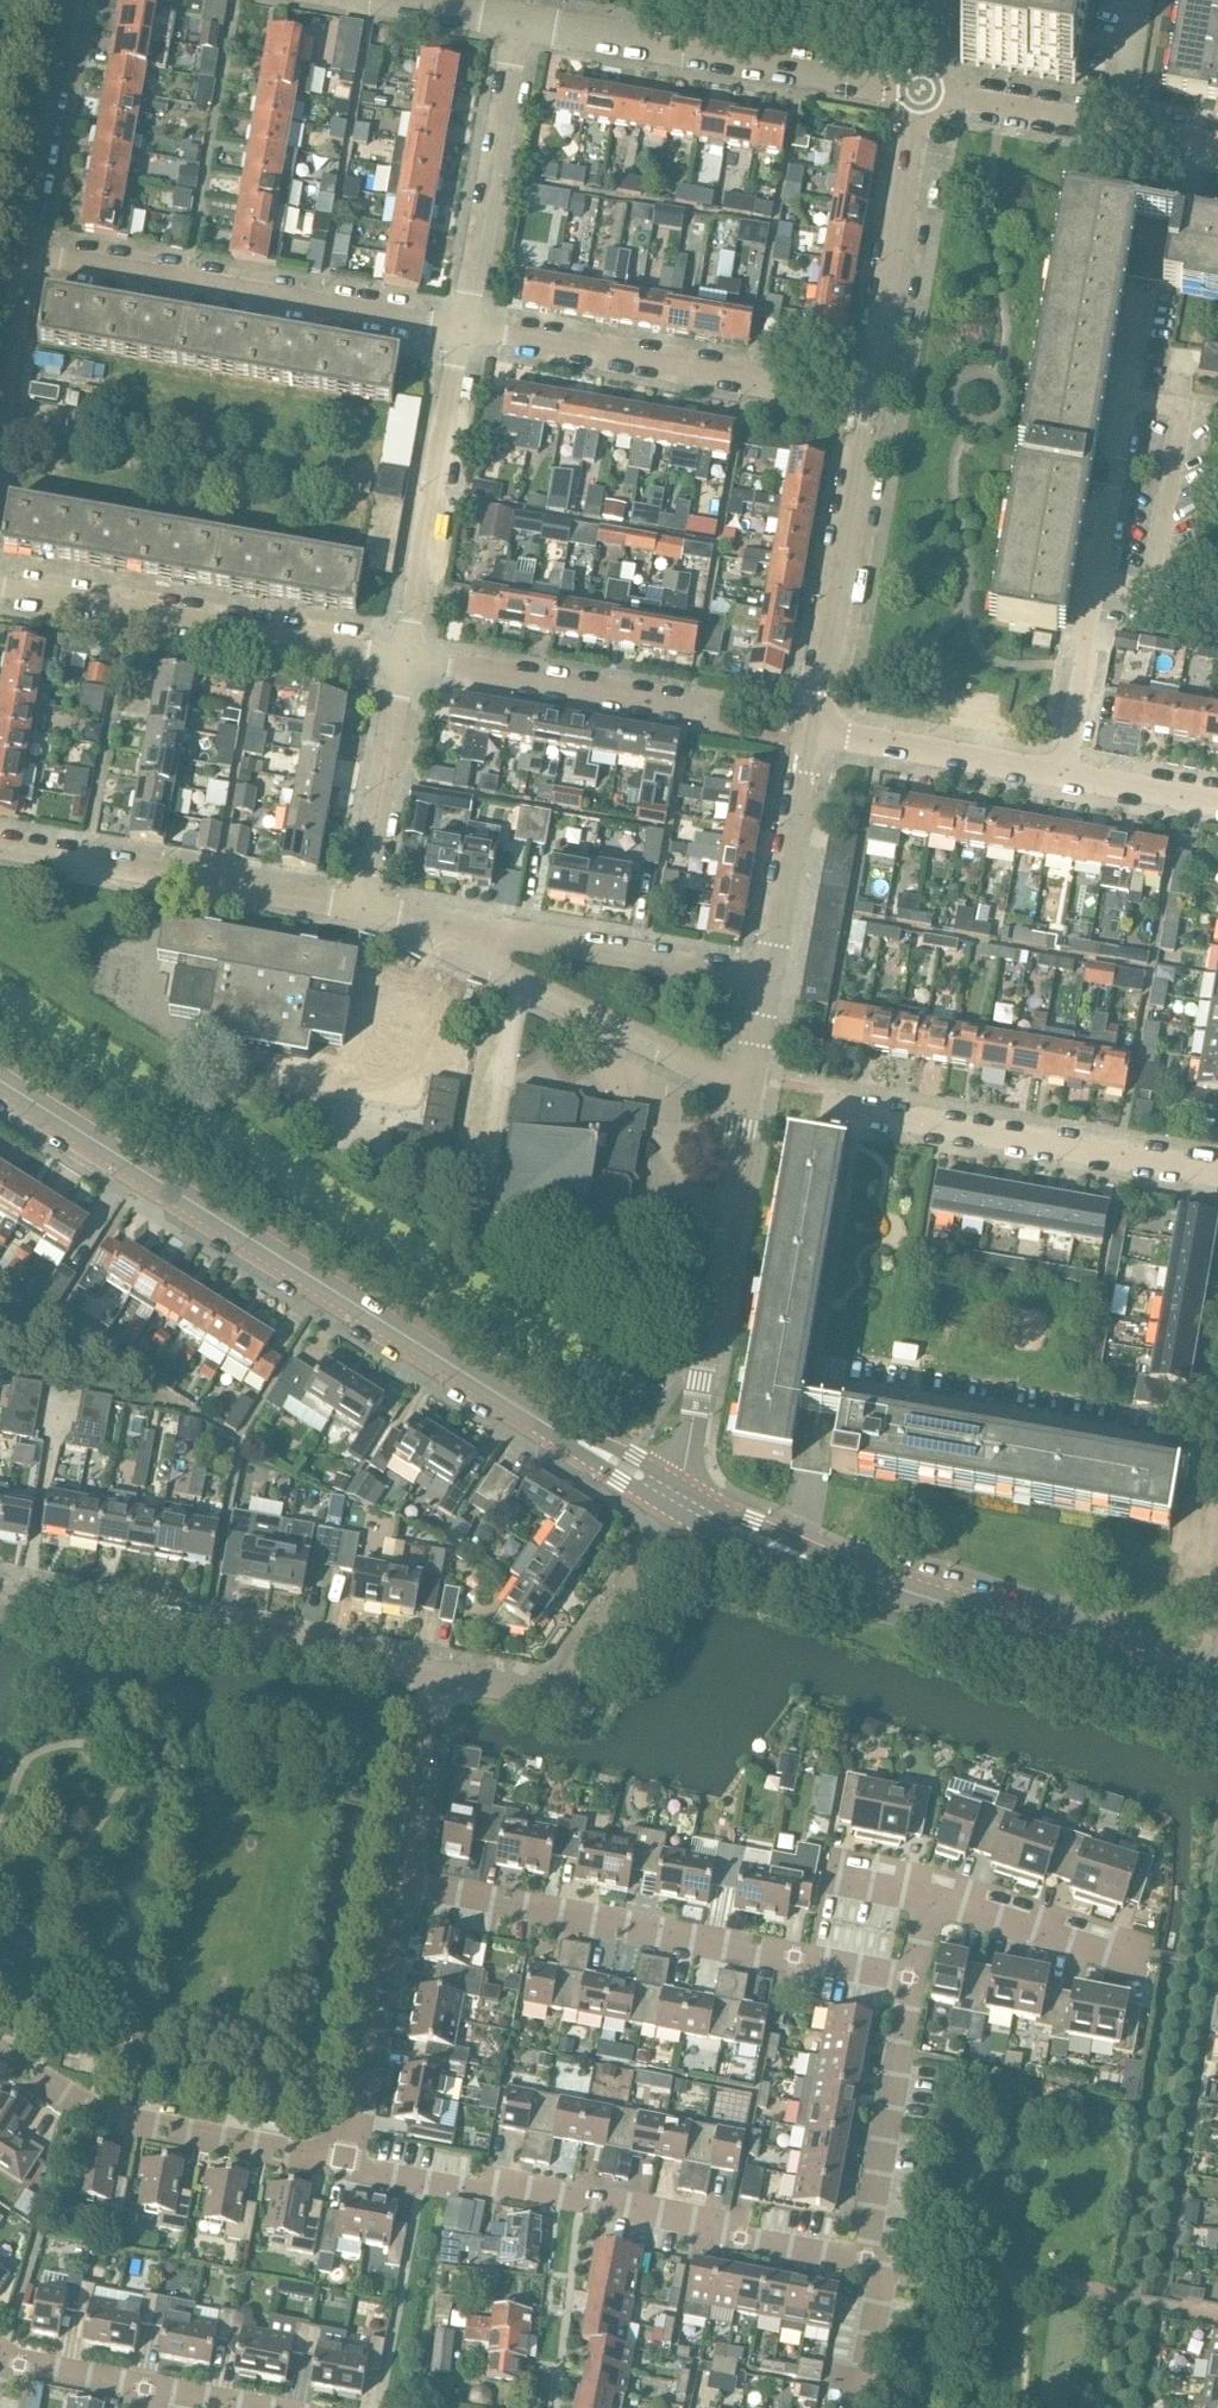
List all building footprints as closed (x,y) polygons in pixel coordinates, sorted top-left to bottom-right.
[(964,43),(961,64),(977,67),(1075,84),(1090,0),(972,0),(964,43)] [(1166,92),(1197,98),(1204,99),(1216,101),(1217,101),(1217,0),(1182,0),(1166,92)] [(121,6),(117,33),(171,43),(176,15),(121,6)] [(214,50),(218,27),(204,25),(200,48),(214,50)] [(271,32),(266,60),(302,66),(306,38),(271,32)] [(117,33),(112,61),(147,67),(167,70),(171,43),(117,33)] [(365,76),(379,79),(384,51),(370,49),(365,76)] [(413,85),(419,86),(454,92),(459,65),(424,59),(421,75),(415,74),(413,85)] [(266,60),(261,88),(297,94),(310,96),(315,68),(302,66),(266,60)] [(112,61),(107,90),(142,96),(147,67),(112,61)] [(341,72),(356,75),(357,66),(343,64),(341,72)] [(354,86),(356,75),(341,72),(340,83),(354,86)] [(377,90),(379,79),(365,76),(363,88),(377,90)] [(561,83),(556,117),(583,121),(589,88),(561,83)] [(419,86),(414,114),(449,120),(454,92),(419,86)] [(292,122),(297,94),(261,88),(256,116),(292,122)] [(612,126),(618,93),(589,88),(583,121),(612,126)] [(107,90),(102,118),(137,124),(142,96),(107,90)] [(640,131),(646,98),(618,93),(612,126),(640,131)] [(668,136),(674,103),(646,98),(640,131),(668,136)] [(697,141),(703,108),(674,103),(668,136),(697,141)] [(725,146),(731,113),(703,108),(697,141),(725,146)] [(754,151),(760,118),(731,113),(725,146),(754,151)] [(409,142),(444,148),(449,120),(414,114),(409,142)] [(287,150),(292,122),(256,116),(252,144),(287,150)] [(102,118),(97,146),(132,152),(137,124),(102,118)] [(782,156),(788,123),(760,118),(754,151),(782,156)] [(333,121),(332,129),(346,132),(347,124),(333,121)] [(357,125),(355,133),(369,136),(371,128),(357,125)] [(332,129),(330,139),(344,142),(346,132),(332,129)] [(828,129),(825,143),(833,145),(828,174),(839,176),(839,174),(872,179),(877,153),(853,148),(856,134),(828,129)] [(355,133),(353,143),(367,146),(369,136),(355,133)] [(795,138),(793,149),(808,151),(810,140),(795,138)] [(398,141),(393,169),(439,177),(444,148),(409,142),(398,141)] [(252,144),(247,172),(282,178),(282,180),(294,182),(299,152),(287,150),(252,144)] [(97,146),(92,174),(127,180),(132,152),(97,146)] [(572,185),(575,169),(564,167),(562,183),(572,185)] [(393,169),(388,197),(399,199),(434,205),(439,177),(393,169)] [(575,169),(572,185),(584,187),(587,171),(575,169)] [(282,180),(282,178),(247,172),(242,200),(289,209),(294,182),(282,180)] [(92,174),(87,202),(122,208),(127,180),(92,174)] [(839,176),(834,202),(867,208),(872,179),(839,174),(839,176)] [(324,177),(322,185),(336,188),(337,180),(324,177)] [(622,177),(620,193),(629,195),(632,179),(622,177)] [(632,179),(629,195),(642,197),(644,181),(632,179)] [(347,181),(346,189),(359,192),(361,183),(347,181)] [(787,181),(785,194),(800,196),(802,183),(787,181)] [(322,185),(320,196),(334,198),(336,188),(322,185)] [(677,187),(675,202),(686,204),(689,189),(677,187)] [(346,189),(344,200),(357,203),(359,192),(346,189)] [(689,189),(686,204),(698,206),(700,191),(689,189)] [(785,194),(783,207),(798,209),(800,196),(785,194)] [(725,196),(723,211),(743,214),(745,199),(725,196)] [(1047,337),(997,621),(1057,632),(1081,494),(1097,483),(1090,474),(1085,473),(1120,274),(1120,273),(1164,281),(1163,286),(1217,295),(1217,233),(1204,230),(1193,215),(1183,222),(1182,227),(1174,225),(1174,226),(1130,218),(1132,209),(1071,198),(1047,337)] [(394,228),(429,234),(434,205),(399,199),(394,228)] [(745,199),(743,214),(754,216),(756,202),(756,201),(745,199)] [(242,200),(237,229),(284,237),(289,209),(242,200)] [(87,202),(82,232),(128,240),(134,210),(122,208),(87,202)] [(867,208),(834,202),(829,231),(862,236),(867,208)] [(173,218),(169,247),(186,250),(191,221),(173,218)] [(389,255),(424,261),(429,234),(394,228),(389,255)] [(237,229),(232,258),(279,266),(284,237),(237,229)] [(862,236),(829,231),(824,258),(857,264),(862,236)] [(326,244),(328,236),(313,234),(312,242),(326,244)] [(337,238),(336,246),(350,248),(351,240),(337,238)] [(778,240),(776,250),(790,252),(792,243),(778,240)] [(309,258),(307,271),(321,274),(326,244),(312,242),(309,258)] [(348,259),(350,248),(336,246),(334,257),(348,259)] [(776,250),(774,263),(788,265),(790,252),(776,250)] [(547,267),(557,268),(560,253),(550,251),(547,267)] [(631,253),(619,252),(618,262),(607,323),(636,327),(641,296),(625,293),(631,253)] [(550,313),(580,318),(585,286),(566,283),(571,254),(560,253),(557,268),(555,281),(550,313)] [(688,256),(677,254),(674,272),(664,332),(692,337),(697,305),(680,303),(688,256)] [(424,261),(389,255),(384,285),(419,291),(424,261)] [(857,264),(824,258),(819,287),(852,293),(857,264)] [(585,286),(580,318),(607,323),(618,262),(607,260),(602,289),(585,286)] [(641,296),(636,327),(664,332),(674,272),(663,270),(658,299),(641,296)] [(555,281),(528,277),(523,308),(550,313),(555,281)] [(719,280),(717,295),(728,297),(731,282),(719,280)] [(731,282),(728,297),(739,298),(742,284),(731,282)] [(852,293),(819,287),(814,315),(848,321),(852,293)] [(110,355),(119,306),(47,294),(39,343),(110,355)] [(768,297),(767,308),(784,311),(786,300),(768,297)] [(725,310),(697,305),(692,337),(720,342),(725,310)] [(189,318),(119,306),(110,355),(180,367),(189,318)] [(777,352),(784,311),(767,308),(759,349),(777,352)] [(754,315),(725,310),(720,342),(749,347),(754,315)] [(807,314),(800,356),(822,360),(826,360),(828,348),(842,351),(848,321),(814,315),(807,314)] [(180,367),(251,380),(259,330),(189,318),(180,367)] [(251,380),(321,392),(330,343),(259,330),(251,380)] [(401,355),(330,343),(321,392),(392,404),(401,355)] [(1204,346),(1199,375),(1217,379),(1217,349),(1204,346)] [(488,394),(482,432),(500,435),(518,438),(516,451),(526,453),(531,424),(536,393),(508,388),(507,398),(488,394)] [(526,453),(539,455),(543,426),(559,429),(564,398),(536,393),(531,424),(526,453)] [(583,463),(594,403),(564,398),(559,429),(577,432),(572,461),(583,463)] [(398,399),(396,413),(396,414),(418,418),(421,403),(398,399)] [(616,439),(622,408),(594,403),(583,463),(595,464),(600,436),(616,439)] [(628,471),(639,473),(649,412),(622,408),(616,439),(633,442),(628,471)] [(389,427),(416,431),(418,418),(396,414),(396,413),(391,412),(389,427)] [(673,449),(678,417),(649,412),(639,473),(651,475),(656,446),(673,449)] [(673,449),(669,469),(697,474),(706,422),(678,417),(673,449)] [(697,474),(696,483),(707,484),(712,456),(730,459),(735,427),(706,422),(697,474)] [(414,445),(416,431),(389,427),(386,441),(414,445)] [(411,459),(414,445),(386,441),(384,454),(411,459)] [(776,464),(778,452),(764,449),(761,461),(776,464)] [(409,474),(411,459),(384,454),(381,469),(406,473),(409,474)] [(792,455),(787,483),(819,489),(824,460),(792,455)] [(695,483),(698,468),(687,466),(684,481),(695,483)] [(400,503),(406,473),(381,469),(376,499),(400,503)] [(755,495),(753,507),(814,517),(819,489),(787,483),(784,500),(755,495)] [(403,503),(400,503),(376,499),(374,514),(401,518),(403,503)] [(2,551),(74,563),(82,514),(11,502),(2,551)] [(809,545),(814,517),(753,507),(751,518),(780,523),(777,539),(809,545)] [(74,563),(144,576),(153,527),(82,514),(74,563)] [(399,532),(401,518),(374,514),(371,527),(399,532)] [(144,576),(214,588),(223,539),(153,527),(144,576)] [(597,543),(626,547),(629,533),(599,528),(597,543)] [(629,533),(626,547),(654,552),(656,538),(629,533)] [(658,538),(655,557),(681,561),(684,543),(684,542),(669,540),(658,538)] [(214,588),(285,600),(293,551),(223,539),(214,588)] [(745,551),(743,563),(759,565),(759,566),(772,569),(772,568),(804,573),(809,545),(777,539),(774,557),(745,551)] [(365,564),(293,551),(285,600),(356,613),(365,564)] [(468,620),(497,625),(507,564),(496,562),(491,591),(474,588),(468,620)] [(759,565),(743,563),(741,574),(757,577),(759,565)] [(507,564),(497,625),(525,630),(530,598),(533,578),(517,576),(519,566),(507,564)] [(772,569),(768,595),(799,601),(804,573),(772,568),(772,569)] [(553,572),(550,588),(562,590),(564,574),(553,572)] [(564,574),(562,590),(572,591),(575,576),(565,574),(564,574)] [(587,608),(581,639),(609,644),(620,584),(608,582),(604,611),(587,608)] [(620,584),(610,644),(638,649),(646,605),(629,602),(631,586),(620,584)] [(559,603),(554,635),(581,639),(587,608),(572,605),(574,592),(572,591),(562,590),(559,603)] [(646,605),(638,649),(665,654),(676,594),(664,592),(661,607),(646,605)] [(689,596),(676,594),(665,654),(694,659),(700,628),(684,625),(689,596)] [(736,608),(734,619),(794,629),(799,601),(768,595),(764,613),(736,608)] [(559,603),(530,598),(525,630),(554,635),(559,603)] [(734,619),(732,630),(761,635),(758,651),(753,650),(750,669),(781,675),(784,657),(789,658),(794,629),(734,619)] [(1156,652),(1158,642),(1116,634),(1114,649),(1137,653),(1138,649),(1156,652)] [(1035,636),(1032,648),(1050,652),(1052,639),(1035,636)] [(10,642),(6,670),(42,677),(44,662),(57,664),(59,651),(10,642)] [(1158,642),(1156,652),(1175,655),(1176,645),(1158,642)] [(1213,663),(1215,652),(1199,649),(1197,660),(1213,663)] [(90,668),(87,685),(108,689),(111,671),(90,668)] [(155,697),(189,703),(194,675),(160,669),(155,697)] [(1,698),(37,704),(42,677),(5,670),(1,698)] [(247,684),(228,681),(226,693),(245,696),(247,684)] [(271,688),(256,686),(251,715),(266,717),(271,688)] [(1143,731),(1149,697),(1119,691),(1113,726),(1143,731)] [(297,708),(295,722),(307,724),(342,730),(347,702),(345,701),(300,694),(297,708)] [(184,731),(189,703),(155,697),(150,725),(184,731)] [(1143,731),(1171,736),(1177,701),(1149,697),(1143,731)] [(32,732),(37,704),(1,698),(0,701),(0,727),(32,732)] [(454,698),(449,730),(466,733),(461,762),(472,764),(483,703),(454,698)] [(1171,736),(1200,741),(1206,707),(1177,701),(1171,736)] [(483,703),(472,764),(485,766),(490,737),(506,740),(512,708),(483,703)] [(1217,744),(1217,709),(1206,707),(1200,741),(1217,744)] [(512,708),(506,740),(534,744),(540,713),(512,708)] [(534,744),(531,759),(543,761),(544,761),(547,747),(562,749),(568,718),(540,713),(534,744)] [(562,749),(560,757),(577,759),(573,780),(585,782),(588,768),(590,754),(595,723),(568,718),(562,749)] [(618,759),(624,728),(595,723),(590,754),(618,759)] [(342,730),(307,724),(304,739),(293,737),(290,751),(302,754),(302,752),(337,758),(342,730)] [(150,725),(146,753),(179,759),(182,746),(186,747),(189,734),(184,733),(184,731),(150,725)] [(27,760),(32,732),(0,727),(0,755),(27,760)] [(219,727),(218,737),(237,741),(239,730),(219,727)] [(618,759),(645,764),(646,764),(651,732),(624,728),(618,759)] [(248,732),(246,742),(266,746),(267,735),(248,732)] [(643,778),(644,778),(643,785),(654,787),(656,778),(673,781),(681,738),(651,732),(646,764),(645,764),(643,778)] [(218,737),(216,750),(235,753),(237,741),(218,737)] [(246,742),(244,755),(263,758),(266,746),(246,742)] [(332,786),(337,758),(302,752),(302,754),(297,780),(332,786)] [(175,787),(179,759),(146,753),(141,781),(175,787)] [(0,755),(0,785),(22,789),(27,760),(0,755)] [(521,757),(518,772),(529,774),(531,759),(521,757)] [(531,759),(529,774),(540,776),(543,761),(531,759)] [(705,780),(703,791),(719,794),(732,797),(732,796),(764,802),(769,773),(737,767),(735,784),(705,780)] [(599,770),(588,768),(585,782),(597,784),(599,770)] [(643,785),(644,778),(643,778),(633,776),(630,790),(642,792),(643,785)] [(328,813),(332,786),(297,780),(295,795),(283,793),(281,807),(287,808),(287,806),(328,813)] [(175,787),(141,781),(136,809),(176,816),(181,788),(175,787)] [(208,792),(227,796),(230,786),(210,783),(208,792)] [(22,789),(0,785),(0,815),(16,818),(19,801),(32,804),(34,791),(22,790),(22,789)] [(238,788),(237,797),(256,801),(258,792),(238,788)] [(584,795),(555,790),(552,804),(581,809),(584,795)] [(870,829),(868,844),(897,849),(899,835),(906,800),(895,798),(896,794),(877,790),(876,795),(870,829)] [(719,794),(703,791),(701,803),(717,805),(719,794)] [(208,792),(206,806),(225,809),(227,796),(208,792)] [(473,800),(439,794),(437,807),(471,813),(473,800)] [(719,794),(717,805),(730,808),(728,824),(759,829),(764,802),(732,797),(719,794)] [(237,797),(234,811),(253,815),(256,801),(237,797)] [(899,835),(929,840),(935,806),(906,800),(899,835)] [(639,805),(636,820),(666,826),(668,810),(639,805)] [(323,842),(328,813),(287,806),(287,808),(282,835),(323,842)] [(929,840),(958,845),(964,811),(935,806),(929,840)] [(136,809),(130,839),(164,845),(166,832),(173,833),(176,816),(136,809)] [(528,844),(534,811),(521,809),(515,842),(528,844)] [(552,814),(534,811),(528,844),(546,848),(552,814)] [(958,845),(988,850),(993,816),(964,811),(958,845)] [(988,850),(1016,855),(1022,821),(993,816),(988,850)] [(1016,855),(1046,860),(1052,826),(1022,821),(1016,855)] [(217,854),(222,827),(203,823),(198,851),(217,854)] [(696,835),(694,847),(754,858),(759,829),(728,824),(725,840),(696,835)] [(465,843),(458,881),(491,887),(498,849),(501,831),(468,825),(465,843)] [(1046,860),(1075,865),(1081,831),(1052,826),(1046,860)] [(250,832),(231,828),(226,856),(245,859),(250,832)] [(1104,870),(1110,836),(1081,831),(1075,865),(1103,870),(1104,870)] [(649,832),(643,865),(658,868),(664,834),(649,832)] [(828,847),(856,852),(858,838),(830,833),(828,847)] [(317,872),(323,842),(282,835),(279,852),(286,853),(283,866),(317,872)] [(1103,870),(1100,889),(1129,894),(1138,841),(1110,836),(1104,870),(1103,870)] [(425,875),(458,881),(465,843),(432,837),(425,875)] [(1129,894),(1128,904),(1141,906),(1145,878),(1162,881),(1168,846),(1138,841),(1129,894)] [(689,846),(687,859),(721,865),(718,881),(749,886),(754,858),(694,847),(689,846)] [(825,861),(853,866),(856,852),(828,847),(825,861)] [(1172,882),(1186,884),(1191,855),(1177,853),(1172,882)] [(586,903),(593,866),(554,859),(548,897),(586,903)] [(853,866),(825,861),(823,875),(851,880),(853,866)] [(593,866),(586,903),(625,910),(632,872),(593,866)] [(851,880),(823,875),(820,889),(848,894),(851,880)] [(686,892),(684,904),(699,906),(699,907),(713,909),(744,914),(749,886),(718,881),(715,896),(686,892)] [(1186,884),(1172,882),(1170,895),(1184,897),(1186,884)] [(848,894),(820,889),(818,903),(846,908),(848,894)] [(846,908),(818,903),(815,917),(843,922),(846,908)] [(857,904),(855,915),(873,918),(875,907),(857,904)] [(739,943),(744,914),(713,909),(708,937),(739,943)] [(957,922),(955,933),(973,936),(974,925),(976,912),(959,909),(957,922)] [(899,912),(897,922),(914,925),(916,915),(899,912)] [(916,915),(914,925),(931,928),(933,918),(916,915)] [(843,922),(815,917),(813,931),(841,936),(843,922)] [(165,924),(158,961),(180,965),(178,977),(176,977),(170,1015),(201,1021),(198,1041),(281,1056),(309,1061),(337,1066),(335,1078),(407,1091),(425,994),(369,984),(371,972),(357,969),(359,959),(354,958),(304,949),(165,924)] [(974,925),(973,936),(989,939),(991,928),(974,925)] [(1164,925),(1162,938),(1176,941),(1179,927),(1164,925)] [(867,926),(864,938),(881,941),(883,929),(867,926)] [(883,929),(881,941),(900,944),(902,932),(883,929)] [(810,945),(838,950),(841,936),(813,931),(810,945)] [(1015,931),(1013,943),(1030,946),(1032,934),(1029,934),(1015,931)] [(1032,934),(1030,946),(1055,950),(1057,939),(1032,934)] [(925,936),(923,947),(940,950),(942,939),(925,936)] [(1162,938),(1160,951),(1174,954),(1176,941),(1162,938)] [(942,939),(940,950),(957,953),(959,942),(942,939)] [(1073,942),(1071,953),(1088,956),(1091,945),(1073,942)] [(836,964),(838,950),(810,945),(808,959),(836,964)] [(1091,945),(1088,956),(1105,959),(1107,948),(1091,945)] [(983,946),(981,958),(998,961),(1000,949),(983,946)] [(1000,949),(998,961),(1015,964),(1017,952),(1000,949)] [(1132,952),(1130,964),(1147,967),(1149,955),(1132,952)] [(1041,956),(1039,968),(1056,971),(1058,959),(1041,956)] [(836,964),(808,959),(805,973),(833,978),(836,964)] [(1058,959),(1056,971),(1073,974),(1075,962),(1058,959)] [(1087,965),(1084,984),(1091,986),(1112,990),(1113,990),(1113,988),(1112,988),(1116,970),(1094,966),(1087,965)] [(1116,970),(1112,988),(1113,988),(1143,993),(1146,975),(1116,970)] [(833,978),(805,973),(803,987),(831,992),(833,978)] [(1154,982),(1152,995),(1166,997),(1168,985),(1154,982)] [(828,1007),(831,992),(803,987),(800,1002),(828,1007)] [(1152,995),(1150,1008),(1164,1010),(1166,997),(1152,995)] [(1217,1035),(1217,1006),(1213,1005),(1208,1033),(1217,1035)] [(862,1049),(868,1014),(839,1009),(833,1044),(862,1049)] [(921,1059),(927,1025),(929,1015),(898,1009),(896,1019),(898,1020),(892,1054),(921,1059)] [(898,1020),(896,1019),(868,1014),(862,1049),(892,1054),(898,1020)] [(1014,1040),(1007,1074),(1037,1079),(1043,1045),(1046,1031),(1048,1016),(1035,1014),(1030,1043),(1014,1040)] [(1072,1050),(1066,1084),(1095,1089),(1106,1026),(1107,1017),(1095,1015),(1090,1042),(1074,1039),(1072,1050)] [(921,1059),(950,1064),(956,1030),(927,1025),(921,1059)] [(1125,1094),(1131,1060),(1114,1057),(1119,1029),(1106,1026),(1095,1089),(1125,1094)] [(950,1064),(979,1069),(985,1035),(956,1030),(950,1064)] [(1043,1045),(1037,1079),(1066,1084),(1072,1050),(1074,1039),(1074,1036),(1046,1031),(1043,1045)] [(1217,1064),(1217,1035),(1208,1033),(1203,1061),(1217,1064)] [(979,1069),(1007,1074),(1014,1040),(985,1035),(979,1069)] [(1144,1037),(1142,1051),(1156,1054),(1159,1040),(1144,1037)] [(1142,1051),(1140,1063),(1154,1066),(1156,1054),(1142,1051)] [(1203,1061),(1198,1090),(1187,1088),(1183,1105),(1214,1110),(1217,1093),(1217,1064),(1203,1061)] [(1140,1063),(1135,1092),(1152,1095),(1157,1066),(1154,1066),(1140,1063)] [(394,1131),(389,1160),(446,1169),(461,1084),(432,1079),(422,1136),(394,1131)] [(574,1099),(517,1089),(494,1218),(623,1241),(633,1189),(640,1184),(635,1176),(642,1136),(633,1134),(635,1120),(621,1117),(623,1108),(586,1101),(581,1094),(574,1099)] [(847,1154),(847,1152),(788,1142),(788,1144),(794,1145),(740,1454),(733,1453),(733,1454),(793,1465),(795,1453),(834,1460),(832,1472),(858,1477),(860,1469),(1169,1524),(1168,1531),(1169,1531),(1180,1472),(1178,1471),(1177,1478),(868,1424),(868,1423),(795,1411),(840,1153),(847,1154)] [(15,1176),(0,1166),(0,1201),(15,1176)] [(0,1201),(0,1216),(6,1220),(0,1230),(0,1233),(10,1239),(15,1232),(18,1227),(17,1227),(40,1191),(15,1176),(0,1201)] [(961,1221),(967,1183),(938,1178),(931,1215),(961,1221)] [(995,1188),(967,1183),(961,1221),(989,1225),(995,1188)] [(1023,1193),(995,1188),(989,1225),(1017,1230),(1023,1193)] [(40,1191),(17,1227),(18,1227),(42,1242),(64,1207),(40,1191)] [(1052,1198),(1023,1193),(1017,1230),(1045,1235),(1052,1198)] [(1080,1203),(1052,1198),(1045,1235),(1073,1240),(1080,1203)] [(1119,1200),(1116,1217),(1128,1220),(1131,1202),(1119,1200)] [(1080,1203),(1073,1240),(1102,1245),(1109,1208),(1080,1203)] [(64,1207),(42,1242),(66,1258),(89,1222),(64,1207)] [(1175,1240),(1213,1246),(1217,1217),(1180,1211),(1175,1240)] [(1114,1229),(1111,1246),(1123,1248),(1126,1231),(1114,1229)] [(3,1251),(9,1239),(0,1234),(0,1250),(3,1251)] [(1208,1274),(1213,1246),(1175,1240),(1170,1268),(1208,1274)] [(93,1269),(79,1290),(98,1301),(107,1284),(130,1298),(152,1262),(128,1247),(125,1251),(110,1241),(93,1269)] [(926,1245),(924,1257),(942,1260),(944,1248),(926,1245)] [(22,1246),(14,1259),(27,1267),(34,1254),(22,1246)] [(956,1250),(953,1262),(970,1265),(972,1253),(956,1250)] [(984,1255),(982,1267),(998,1270),(1000,1258),(984,1255)] [(1109,1257),(1106,1274),(1118,1276),(1121,1259),(1109,1257)] [(1012,1260),(1010,1272),(1026,1275),(1028,1263),(1012,1260)] [(155,1314),(177,1278),(152,1262),(130,1298),(155,1314)] [(1040,1265),(1038,1277),(1055,1280),(1057,1268),(1040,1265)] [(61,1267),(35,1307),(50,1317),(76,1277),(61,1267)] [(1203,1302),(1208,1274),(1170,1268),(1165,1296),(1203,1302)] [(1068,1270),(1066,1282),(1084,1285),(1086,1273),(1068,1270)] [(179,1329),(201,1293),(177,1278),(155,1314),(179,1329)] [(1104,1285),(1101,1302),(1113,1304),(1116,1287),(1104,1285)] [(203,1344),(226,1308),(201,1293),(179,1329),(203,1344)] [(1198,1330),(1203,1302),(1165,1296),(1161,1324),(1198,1330)] [(116,1322),(123,1309),(112,1302),(104,1315),(116,1322)] [(227,1359),(249,1323),(226,1308),(203,1344),(227,1359)] [(1099,1313),(1096,1330),(1108,1332),(1111,1315),(1099,1313)] [(127,1329),(119,1343),(133,1351),(148,1325),(135,1318),(129,1330),(127,1329)] [(249,1323),(227,1359),(252,1375),(251,1375),(266,1385),(282,1361),(266,1351),(274,1339),(249,1323)] [(1193,1359),(1198,1330),(1161,1324),(1156,1352),(1193,1359)] [(160,1333),(153,1345),(164,1353),(172,1340),(160,1333)] [(1094,1342),(1091,1358),(1103,1361),(1106,1344),(1094,1342)] [(196,1355),(185,1348),(176,1361),(188,1368),(196,1355)] [(1188,1388),(1193,1359),(1156,1352),(1151,1380),(1151,1381),(1172,1385),(1188,1388)] [(331,1419),(355,1381),(346,1375),(347,1373),(329,1362),(319,1376),(294,1360),(266,1404),(281,1413),(289,1400),(330,1424),(332,1420),(331,1419)] [(209,1363),(201,1376),(212,1383),(220,1369),(209,1363)] [(1168,1410),(1172,1385),(1151,1381),(1151,1380),(1139,1378),(1134,1404),(1168,1410)] [(14,1380),(11,1393),(41,1399),(43,1386),(14,1380)] [(355,1381),(331,1419),(332,1420),(344,1427),(359,1437),(349,1453),(363,1462),(386,1425),(372,1417),(385,1397),(367,1385),(366,1388),(355,1381)] [(41,1399),(11,1393),(9,1408),(38,1413),(41,1399)] [(83,1393),(81,1406),(110,1412),(113,1399),(83,1393)] [(243,1397),(224,1427),(235,1434),(254,1404),(243,1397)] [(78,1420),(108,1426),(110,1412),(81,1406),(78,1420)] [(22,1424),(19,1437),(33,1440),(38,1413),(9,1408),(6,1421),(22,1424)] [(419,1476),(444,1437),(435,1432),(437,1429),(418,1418),(406,1437),(394,1430),(371,1466),(384,1475),(394,1459),(410,1469),(409,1469),(419,1476)] [(73,1448),(88,1451),(91,1438),(105,1440),(108,1426),(78,1420),(73,1448)] [(3,1434),(19,1437),(22,1424),(6,1421),(3,1434)] [(143,1432),(138,1458),(151,1461),(156,1434),(143,1432)] [(455,1444),(444,1437),(419,1476),(421,1477),(422,1477),(433,1484),(436,1479),(452,1490),(439,1510),(453,1518),(476,1481),(462,1473),(475,1453),(457,1442),(455,1444)] [(91,1438),(88,1451),(103,1454),(105,1440),(91,1438)] [(138,1458),(133,1487),(146,1490),(151,1461),(138,1458)] [(496,1466),(478,1495),(489,1503),(508,1474),(496,1466)] [(194,1470),(192,1483),(204,1486),(207,1472),(194,1470)] [(560,1528),(542,1554),(573,1575),(602,1532),(593,1525),(602,1512),(535,1470),(516,1500),(560,1528)] [(520,1481),(508,1474),(489,1503),(501,1510),(520,1481)] [(192,1483),(189,1498),(202,1500),(204,1486),(192,1483)] [(7,1501),(6,1501),(7,1495),(8,1495),(10,1487),(0,1486),(0,1536),(7,1501)] [(52,1487),(42,1536),(43,1536),(70,1541),(77,1505),(80,1492),(52,1487)] [(106,1511),(99,1547),(127,1553),(134,1516),(138,1498),(109,1493),(106,1511)] [(0,1536),(0,1538),(28,1543),(37,1501),(8,1495),(7,1495),(6,1501),(7,1501),(0,1536)] [(77,1505),(70,1541),(99,1547),(106,1511),(77,1505)] [(163,1522),(156,1558),(183,1563),(190,1527),(193,1511),(166,1505),(163,1522)] [(234,1512),(223,1571),(224,1571),(224,1569),(242,1573),(240,1583),(253,1586),(254,1584),(271,1587),(284,1522),(234,1512)] [(162,1522),(134,1516),(127,1553),(156,1558),(162,1522)] [(284,1522),(271,1587),(289,1591),(289,1593),(302,1595),(315,1528),(284,1522)] [(190,1527),(183,1563),(212,1569),(219,1533),(190,1527)] [(313,1565),(339,1570),(347,1534),(320,1529),(313,1565)] [(347,1534),(339,1570),(353,1573),(360,1536),(347,1534)] [(392,1564),(383,1609),(401,1612),(401,1614),(414,1617),(416,1608),(435,1612),(446,1553),(432,1550),(427,1576),(403,1572),(405,1566),(392,1564)] [(523,1582),(554,1603),(573,1575),(542,1554),(523,1582)] [(360,1563),(352,1605),(365,1607),(366,1605),(383,1609),(392,1564),(379,1562),(378,1567),(360,1563)] [(554,1603),(523,1582),(493,1626),(528,1633),(532,1629),(535,1631),(554,1603)] [(460,1590),(446,1587),(440,1621),(454,1624),(460,1590)] [(492,1783),(493,1776),(483,1775),(482,1781),(492,1783)] [(857,1840),(877,1844),(888,1789),(866,1785),(867,1779),(848,1775),(838,1823),(853,1825),(851,1834),(857,1835),(857,1840)] [(953,1802),(936,1855),(958,1862),(959,1857),(965,1859),(968,1851),(981,1855),(995,1809),(1000,1795),(953,1780),(947,1800),(953,1802)] [(451,1811),(442,1855),(469,1861),(473,1842),(474,1837),(487,1840),(493,1808),(498,1784),(492,1783),(482,1781),(478,1805),(467,1803),(465,1814),(451,1811)] [(888,1789),(877,1844),(899,1848),(900,1843),(906,1844),(908,1836),(922,1839),(931,1791),(912,1788),(910,1794),(888,1789)] [(493,1808),(487,1840),(501,1842),(497,1866),(523,1871),(531,1826),(519,1824),(506,1821),(508,1811),(493,1808)] [(995,1809),(981,1855),(994,1859),(991,1867),(997,1869),(996,1874),(1016,1880),(1033,1828),(1011,1821),(1013,1815),(995,1809)] [(573,1823),(567,1855),(581,1857),(576,1881),(602,1886),(611,1841),(585,1836),(588,1820),(574,1818),(573,1823)] [(566,1859),(573,1823),(559,1821),(557,1831),(531,1826),(523,1871),(549,1876),(552,1857),(566,1859)] [(1047,1876),(1059,1880),(1074,1835),(1057,1829),(1055,1835),(1033,1828),(1016,1880),(1036,1887),(1038,1883),(1044,1884),(1047,1876)] [(611,1841),(602,1886),(628,1891),(633,1867),(646,1870),(653,1833),(633,1829),(630,1830),(628,1831),(626,1834),(625,1844),(611,1841)] [(646,1870),(645,1874),(659,1877),(656,1896),(681,1901),(690,1857),(664,1852),(667,1836),(653,1833),(646,1870)] [(1074,1899),(1095,1906),(1111,1853),(1090,1846),(1092,1840),(1074,1835),(1059,1880),(1072,1885),(1070,1893),(1076,1895),(1074,1899)] [(690,1857),(681,1901),(707,1906),(712,1883),(726,1885),(733,1848),(719,1845),(716,1861),(690,1857)] [(733,1848),(726,1885),(739,1888),(735,1911),(761,1916),(772,1857),(772,1856),(733,1848)] [(791,1901),(804,1904),(809,1905),(820,1851),(799,1848),(797,1861),(772,1857),(761,1916),(787,1921),(791,1901)] [(1111,1853),(1095,1906),(1115,1912),(1117,1908),(1123,1910),(1125,1902),(1139,1906),(1154,1860),(1135,1854),(1133,1860),(1111,1853)] [(430,1934),(425,1961),(444,1964),(441,1978),(482,1986),(485,1972),(469,1969),(474,1942),(430,1934)] [(524,2004),(564,2011),(577,1944),(563,1941),(557,1970),(532,1965),(524,2004)] [(577,1944),(564,2011),(603,2019),(611,1980),(586,1975),(592,1947),(577,1944)] [(971,2014),(980,1967),(967,1965),(969,1956),(963,1955),(963,1950),(942,1946),(931,2001),(954,2005),(953,2011),(971,2014)] [(611,1980),(603,2019),(643,2026),(656,1959),(641,1956),(636,1985),(611,1980)] [(994,1970),(980,1967),(971,2014),(990,2018),(991,2012),(1013,2016),(1024,1962),(1003,1958),(1002,1963),(995,1961),(994,1970)] [(656,1959),(643,2026),(682,2034),(690,1995),(665,1990),(670,1962),(656,1959)] [(1060,1993),(1061,1993),(1063,1983),(1049,1980),(1050,1972),(1044,1971),(1045,1966),(1024,1962),(1013,2016),(1036,2021),(1034,2027),(1052,2030),(1053,2030),(1060,1993)] [(690,1995),(682,2034),(721,2041),(734,1974),(720,1971),(714,1999),(690,1995)] [(734,1974),(721,2041),(762,2049),(769,2010),(743,2005),(749,1977),(734,1974)] [(414,2014),(459,2022),(464,1997),(480,2000),(482,1987),(482,1986),(441,1978),(439,1992),(419,1988),(414,2014)] [(1052,2030),(1050,2040),(1069,2043),(1070,2037),(1092,2042),(1103,1987),(1082,1983),(1081,1988),(1075,1987),(1073,1995),(1061,1993),(1060,1993),(1053,2030),(1052,2030)] [(1103,1987),(1092,2042),(1115,2046),(1114,2052),(1133,2056),(1142,2008),(1128,2006),(1130,1997),(1123,1996),(1124,1991),(1103,1987)] [(825,2035),(867,2043),(872,2018),(830,2010),(825,2035)] [(785,2014),(776,2012),(773,2025),(783,2027),(785,2014)] [(428,2043),(425,2057),(467,2065),(470,2051),(454,2048),(459,2022),(414,2014),(409,2040),(428,2043)] [(862,2067),(867,2043),(825,2035),(821,2059),(862,2067)] [(771,2037),(769,2049),(778,2050),(780,2039),(771,2037)] [(769,2049),(766,2061),(776,2063),(778,2050),(769,2049)] [(404,2067),(399,2093),(444,2102),(449,2076),(465,2079),(467,2065),(425,2057),(423,2071),(404,2067)] [(810,2057),(805,2080),(858,2090),(862,2067),(821,2059),(810,2057)] [(805,2080),(801,2104),(853,2114),(858,2090),(805,2080)] [(760,2096),(769,2098),(771,2086),(762,2084),(760,2096)] [(521,2161),(535,2164),(548,2097),(508,2089),(501,2128),(526,2133),(521,2161)] [(399,2093),(394,2119),(413,2123),(411,2137),(452,2145),(455,2130),(460,2105),(444,2102),(399,2093)] [(760,2096),(757,2109),(767,2111),(769,2098),(760,2096)] [(548,2097),(535,2164),(550,2167),(555,2138),(580,2143),(587,2104),(548,2097)] [(0,2098),(0,2169),(22,2182),(42,2150),(28,2141),(25,2146),(13,2138),(31,2111),(15,2100),(12,2105),(0,2098)] [(587,2104),(580,2143),(605,2148),(599,2176),(614,2179),(627,2112),(587,2104)] [(801,2104),(796,2128),(807,2130),(849,2138),(853,2114),(801,2104)] [(627,2112),(614,2179),(628,2181),(634,2153),(659,2158),(666,2119),(627,2112)] [(666,2119),(659,2158),(683,2163),(678,2191),(692,2194),(705,2127),(666,2119)] [(705,2127),(692,2194),(707,2197),(712,2168),(738,2173),(745,2134),(705,2127)] [(802,2154),(844,2162),(849,2138),(807,2130),(802,2154)] [(751,2144),(760,2146),(762,2133),(753,2132),(751,2144)] [(751,2144),(748,2157),(757,2159),(760,2146),(751,2144)] [(119,2152),(100,2148),(99,2154),(78,2150),(75,2166),(82,2167),(76,2196),(98,2200),(96,2214),(121,2219),(129,2181),(113,2178),(119,2152)] [(798,2178),(840,2186),(844,2162),(802,2154),(798,2178)] [(183,2164),(164,2160),(163,2166),(143,2162),(140,2177),(146,2179),(141,2208),(163,2212),(160,2229),(186,2233),(193,2193),(178,2190),(183,2164)] [(751,2200),(759,2202),(765,2171),(756,2170),(746,2168),(744,2180),(741,2198),(743,2199),(751,2200)] [(248,2176),(229,2173),(227,2178),(207,2175),(204,2190),(211,2191),(205,2220),(227,2225),(225,2239),(250,2244),(258,2206),(243,2203),(248,2176)] [(840,2186),(798,2178),(793,2202),(835,2210),(840,2186)] [(269,2186),(266,2202),(273,2203),(268,2233),(290,2237),(287,2251),(314,2256),(321,2218),(305,2215),(310,2188),(291,2185),(290,2190),(269,2186)] [(338,2240),(363,2245),(372,2200),(346,2195),(342,2214),(328,2212),(320,2253),(335,2256),(338,2240)] [(372,2200),(363,2245),(389,2249),(386,2265),(400,2268),(408,2227),(394,2224),(398,2205),(372,2200)] [(448,2215),(446,2229),(470,2234),(475,2206),(451,2202),(451,2203),(448,2215)] [(493,2226),(492,2241),(540,2246),(542,2221),(508,2217),(507,2228),(493,2226)] [(482,2240),(481,2253),(499,2255),(498,2266),(537,2270),(540,2246),(492,2241),(482,2240)] [(592,2294),(592,2292),(634,2300),(643,2252),(597,2243),(588,2293),(592,2294)] [(10,2277),(0,2270),(4,2265),(0,2262),(0,2293),(10,2277)] [(711,2308),(719,2266),(695,2262),(684,2318),(709,2322),(711,2308)] [(675,2278),(684,2280),(686,2267),(677,2266),(675,2278)] [(712,2308),(709,2322),(732,2327),(735,2313),(743,2271),(719,2266),(711,2308),(712,2308)] [(743,2271),(735,2313),(759,2317),(767,2276),(743,2271)] [(41,2291),(33,2334),(59,2339),(64,2311),(77,2313),(83,2284),(84,2279),(69,2276),(69,2280),(44,2275),(41,2291)] [(767,2276),(759,2317),(783,2322),(791,2280),(767,2276)] [(682,2292),(684,2280),(675,2278),(672,2291),(682,2292)] [(783,2322),(781,2331),(805,2336),(806,2326),(814,2285),(791,2280),(783,2322)] [(83,2284),(77,2313),(90,2315),(84,2344),(110,2349),(118,2305),(120,2294),(96,2289),(97,2286),(83,2284)] [(839,2289),(814,2285),(806,2326),(831,2331),(839,2289)] [(1203,2303),(1205,2292),(1190,2290),(1188,2300),(1203,2303)] [(592,2294),(588,2316),(629,2324),(634,2300),(592,2292),(592,2294)] [(142,2310),(118,2305),(110,2349),(135,2354),(140,2325),(153,2328),(159,2298),(144,2295),(142,2310)] [(452,2314),(453,2299),(438,2297),(436,2313),(452,2314)] [(159,2298),(153,2328),(166,2330),(160,2358),(185,2363),(194,2320),(170,2315),(173,2301),(159,2298)] [(466,2330),(529,2337),(532,2312),(495,2308),(494,2322),(468,2319),(466,2330)] [(194,2320),(185,2363),(210,2368),(216,2340),(228,2342),(234,2313),(220,2310),(217,2324),(194,2320)] [(234,2313),(229,2342),(241,2344),(236,2373),(240,2374),(240,2377),(257,2380),(258,2377),(261,2378),(269,2334),(256,2332),(257,2328),(252,2321),(253,2316),(249,2311),(243,2310),(238,2313),(234,2313)] [(625,2348),(625,2347),(629,2324),(588,2316),(583,2341),(592,2343),(592,2342),(625,2348)] [(269,2334),(261,2378),(286,2382),(291,2354),(304,2356),(310,2327),(310,2324),(273,2317),(269,2334)] [(665,2331),(674,2333),(676,2320),(667,2319),(665,2331)] [(310,2327),(304,2356),(317,2359),(311,2387),(336,2392),(345,2349),(348,2334),(310,2327)] [(466,2330),(465,2341),(491,2344),(490,2357),(487,2378),(519,2382),(522,2361),(526,2361),(529,2337),(466,2330)] [(665,2331),(662,2343),(665,2343),(671,2344),(674,2333),(665,2331)] [(455,2334),(437,2332),(432,2375),(450,2377),(455,2334)] [(1206,2357),(1217,2359),(1217,2334),(1215,2333),(1211,2354),(1207,2354),(1206,2357)] [(369,2353),(345,2349),(336,2392),(362,2397),(367,2368),(380,2371),(386,2341),(371,2339),(369,2353)] [(588,2365),(630,2374),(634,2349),(625,2347),(625,2348),(592,2342),(592,2343),(588,2365)] [(679,2348),(677,2358),(689,2360),(691,2351),(679,2348)] [(712,2367),(724,2369),(726,2359),(714,2357),(712,2367)] [(1206,2357),(1205,2362),(1210,2362),(1206,2382),(1217,2384),(1217,2359),(1206,2357)] [(726,2359),(724,2369),(736,2371),(738,2362),(726,2359)] [(798,2368),(796,2378),(821,2383),(824,2364),(800,2360),(798,2368)] [(760,2372),(772,2374),(774,2365),(762,2362),(760,2372)] [(583,2389),(625,2397),(630,2374),(588,2365),(583,2388),(583,2389)] [(785,2376),(787,2367),(774,2365),(772,2374),(785,2376)] [(723,2377),(724,2369),(712,2367),(711,2375),(723,2377)] [(724,2369),(723,2377),(735,2380),(736,2371),(724,2369)] [(679,2384),(688,2385),(691,2373),(682,2371),(679,2384)] [(769,2390),(771,2381),(759,2379),(757,2388),(769,2390)] [(771,2381),(769,2390),(782,2393),(784,2384),(771,2381)] [(1206,2382),(1203,2402),(1199,2401),(1198,2405),(1214,2407),(1217,2407),(1217,2384),(1206,2382)] [(679,2384),(677,2395),(686,2397),(688,2385),(679,2384)] [(799,2399),(817,2402),(820,2390),(802,2386),(799,2399)] [(583,2388),(579,2388),(575,2407),(623,2407),(625,2397),(583,2389),(583,2388)] [(69,2407),(103,2407),(104,2406),(71,2399),(69,2407)]
